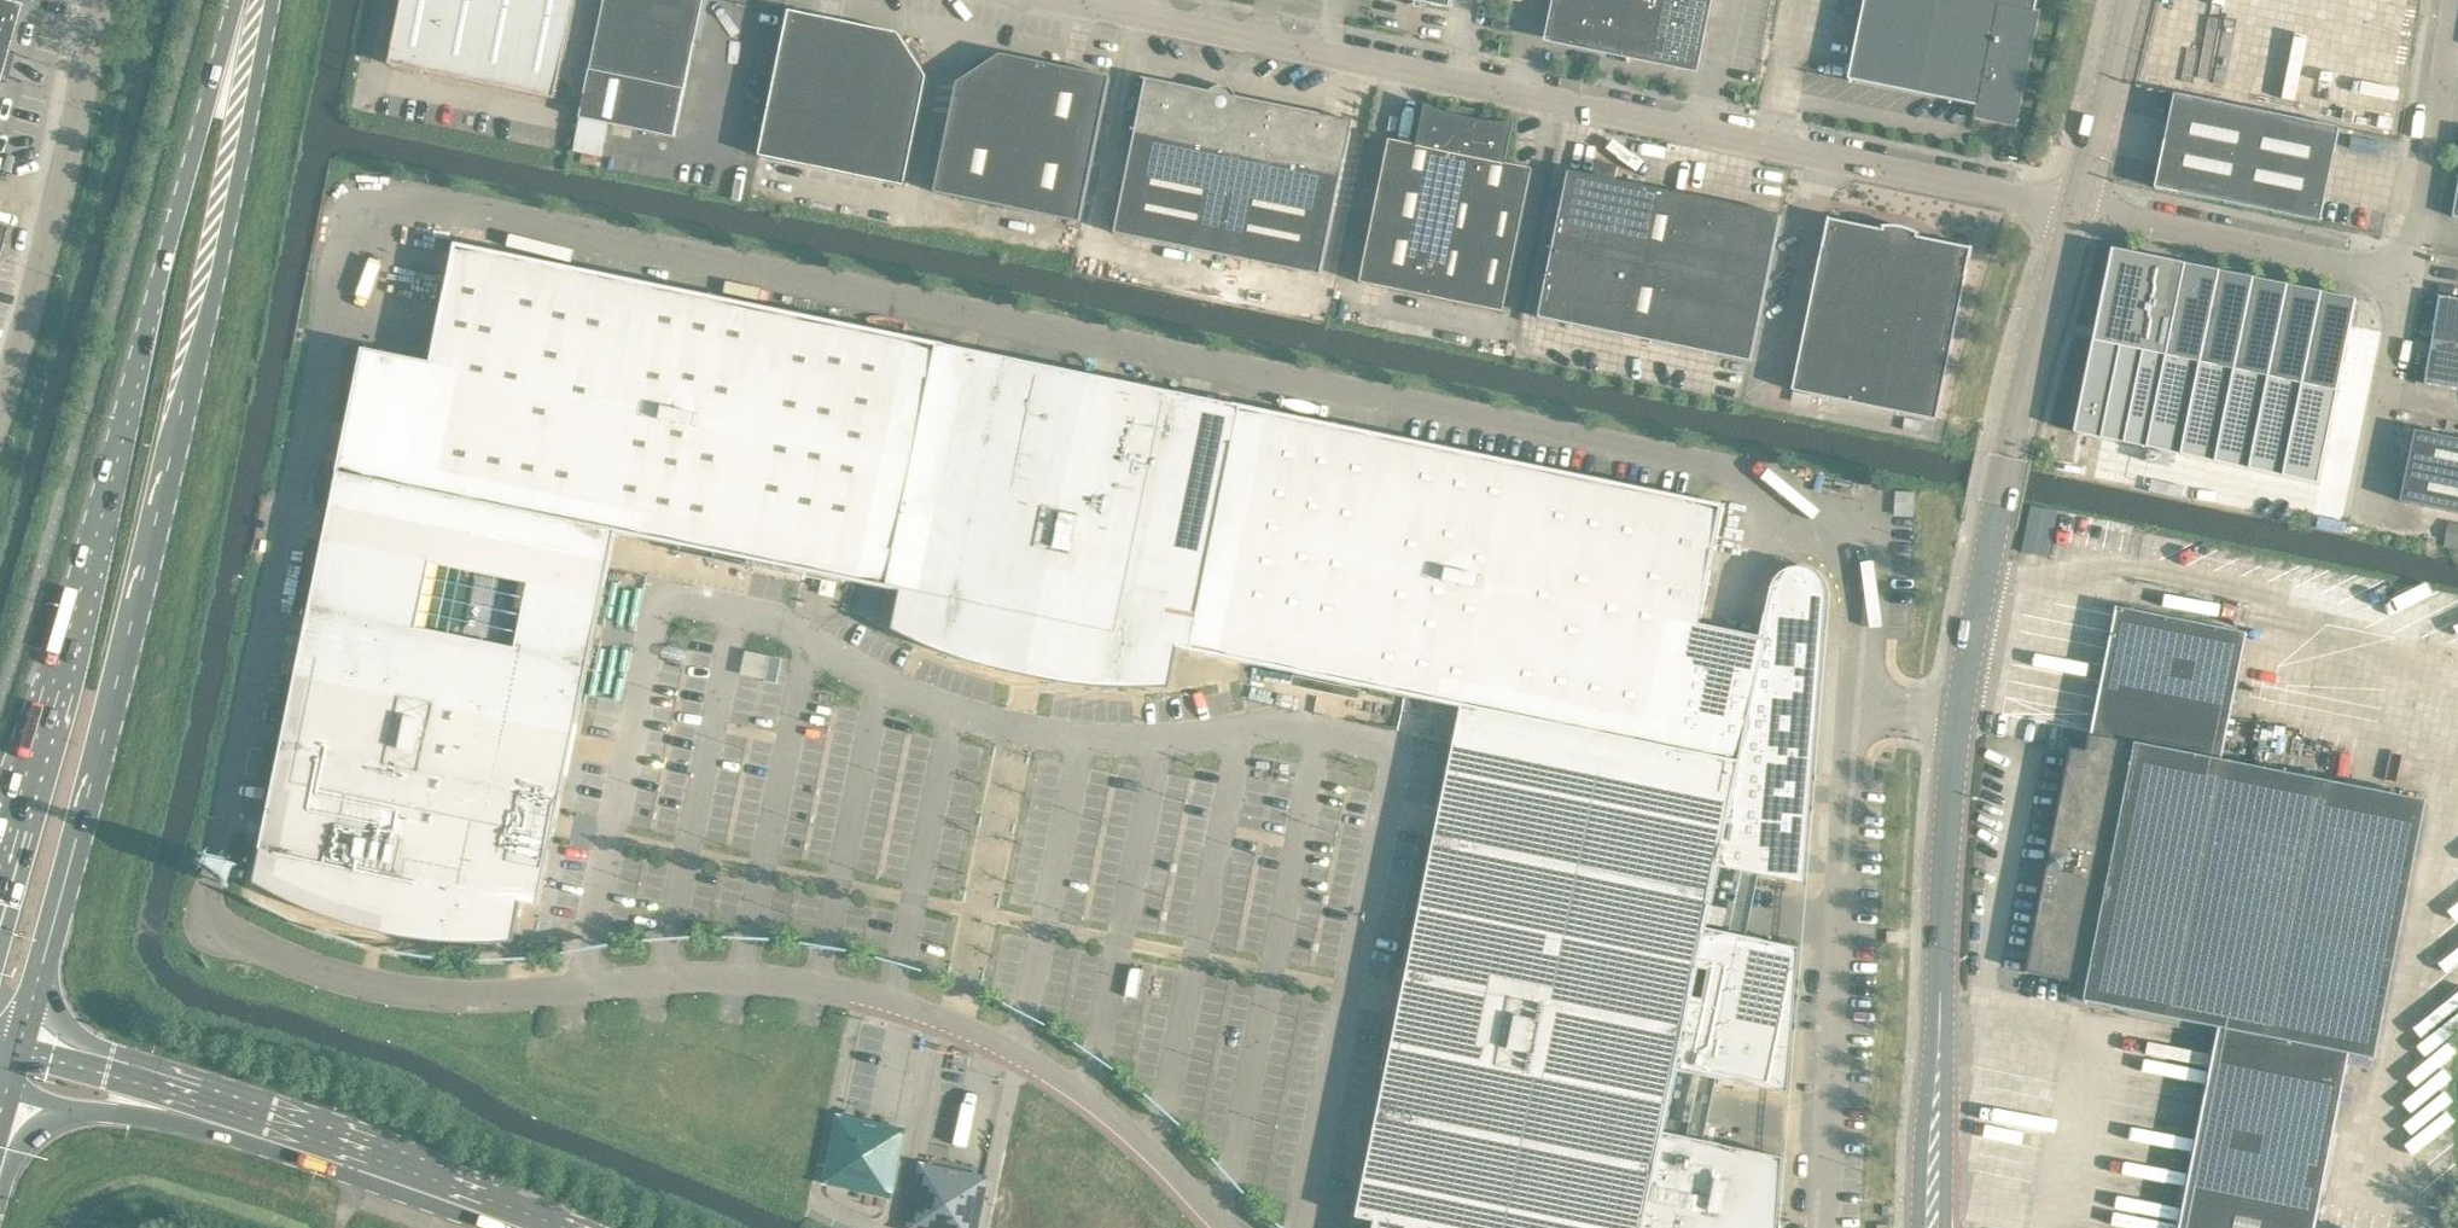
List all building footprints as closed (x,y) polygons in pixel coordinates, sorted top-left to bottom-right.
[(20,4),(5,0),(0,0),(0,77),(20,4)] [(555,97),(575,0),(402,0),(397,27),(400,28),(399,33),(395,33),(389,63),(555,97)] [(577,135),(573,150),(582,152),(580,161),(595,164),(597,154),(602,155),(609,123),(675,136),(695,40),(703,0),(604,0),(580,117),(577,135)] [(1598,47),(1608,0),(1558,0),(1554,17),(1554,25),(1557,32),(1562,38),(1570,41),(1598,47)] [(1646,57),(1658,0),(1608,0),(1598,47),(1646,57)] [(1646,57),(1675,63),(1682,63),(1690,60),(1695,54),(1698,47),(1708,0),(1658,0),(1646,57)] [(1849,79),(1977,105),(1974,118),(1976,118),(1977,115),(2015,123),(2014,126),(2017,127),(2040,9),(2038,9),(2038,11),(2035,10),(2037,0),(1865,0),(1849,79)] [(759,155),(905,185),(927,76),(899,32),(789,10),(779,58),(759,155)] [(935,191),(1080,221),(1110,76),(1089,71),(1001,53),(957,82),(935,191)] [(1114,232),(1321,275),(1323,266),(1359,88),(1358,87),(1351,119),(1237,95),(1234,91),(1230,87),(1220,85),(1215,87),(1211,90),(1142,76),(1142,78),(1146,78),(1136,128),(1132,127),(1132,129),(1135,129),(1114,232)] [(2174,93),(2155,187),(2320,221),(2340,127),(2174,93)] [(1472,118),(1457,115),(1446,112),(1436,108),(1426,104),(1427,104),(1425,104),(1417,144),(1405,141),(1389,138),(1360,282),(1503,311),(1533,168),(1522,165),(1506,162),(1514,122),(1512,121),(1512,122),(1504,122),(1496,122),(1488,121),(1480,120),(1472,118)] [(1568,170),(1538,317),(1751,361),(1781,214),(1763,210),(1762,213),(1681,204),(1661,200),(1663,189),(1616,180),(1619,165),(1596,161),(1593,175),(1568,170)] [(1891,225),(1882,225),(1882,226),(1883,226),(1883,229),(1830,218),(1830,217),(1828,216),(1792,390),(1936,420),(1972,246),(1970,246),(1970,247),(1918,236),(1918,233),(1919,234),(1920,233),(1911,229),(1901,226),(1891,225)] [(264,831),(261,848),(262,849),(255,882),(279,895),(304,907),(329,917),(355,925),(380,932),(406,937),(432,940),(458,942),(477,943),(495,942),(514,941),(599,528),(605,529),(605,530),(685,546),(685,545),(747,558),(747,559),(895,590),(896,589),(901,590),(901,592),(949,602),(942,637),(1122,675),(1129,639),(1178,649),(1178,647),(1183,649),(1297,673),(1298,672),(1360,685),(1360,686),(1474,709),(1474,708),(1480,710),(1373,1227),(1777,1227),(1783,1157),(1721,1144),(1721,1143),(1665,1132),(1678,1070),(1734,1082),(1734,1081),(1788,1092),(1800,947),(1763,939),(1707,927),(1708,922),(1712,899),(1713,899),(1720,866),(1759,874),(1759,873),(1805,883),(1827,600),(1827,590),(1824,581),(1818,573),(1809,568),(1800,566),(1790,567),(1781,572),(1774,580),(1770,589),(1765,614),(1760,636),(1754,634),(1700,623),(1724,504),(1234,403),(946,344),(946,343),(456,242),(432,361),(363,347),(336,480),(337,480),(264,831)] [(2077,432),(2318,482),(2356,299),(2115,248),(2099,325),(2098,325),(2094,340),(2096,340),(2077,432)] [(2432,339),(2457,343),(2457,298),(2439,295),(2432,339)] [(2432,339),(2424,382),(2457,388),(2457,343),(2432,339)] [(2414,429),(2399,500),(2457,513),(2457,438),(2414,429)] [(2031,504),(2025,549),(2052,553),(2058,507),(2031,504)] [(2457,549),(2457,521),(2449,519),(2444,545),(2457,549)] [(2349,1053),(2374,1058),(2426,800),(2221,759),(2247,632),(2134,609),(2117,606),(2092,734),(2089,733),(2086,750),(2071,747),(2026,971),(2087,984),(2084,1000),(2219,1027),(2212,1065),(2188,1185),(2179,1227),(2314,1227),(2349,1053)] [(900,1132),(841,1119),(828,1178),(887,1191),(900,1132)] [(924,1167),(912,1226),(920,1227),(973,1227),(983,1180),(924,1167)]
